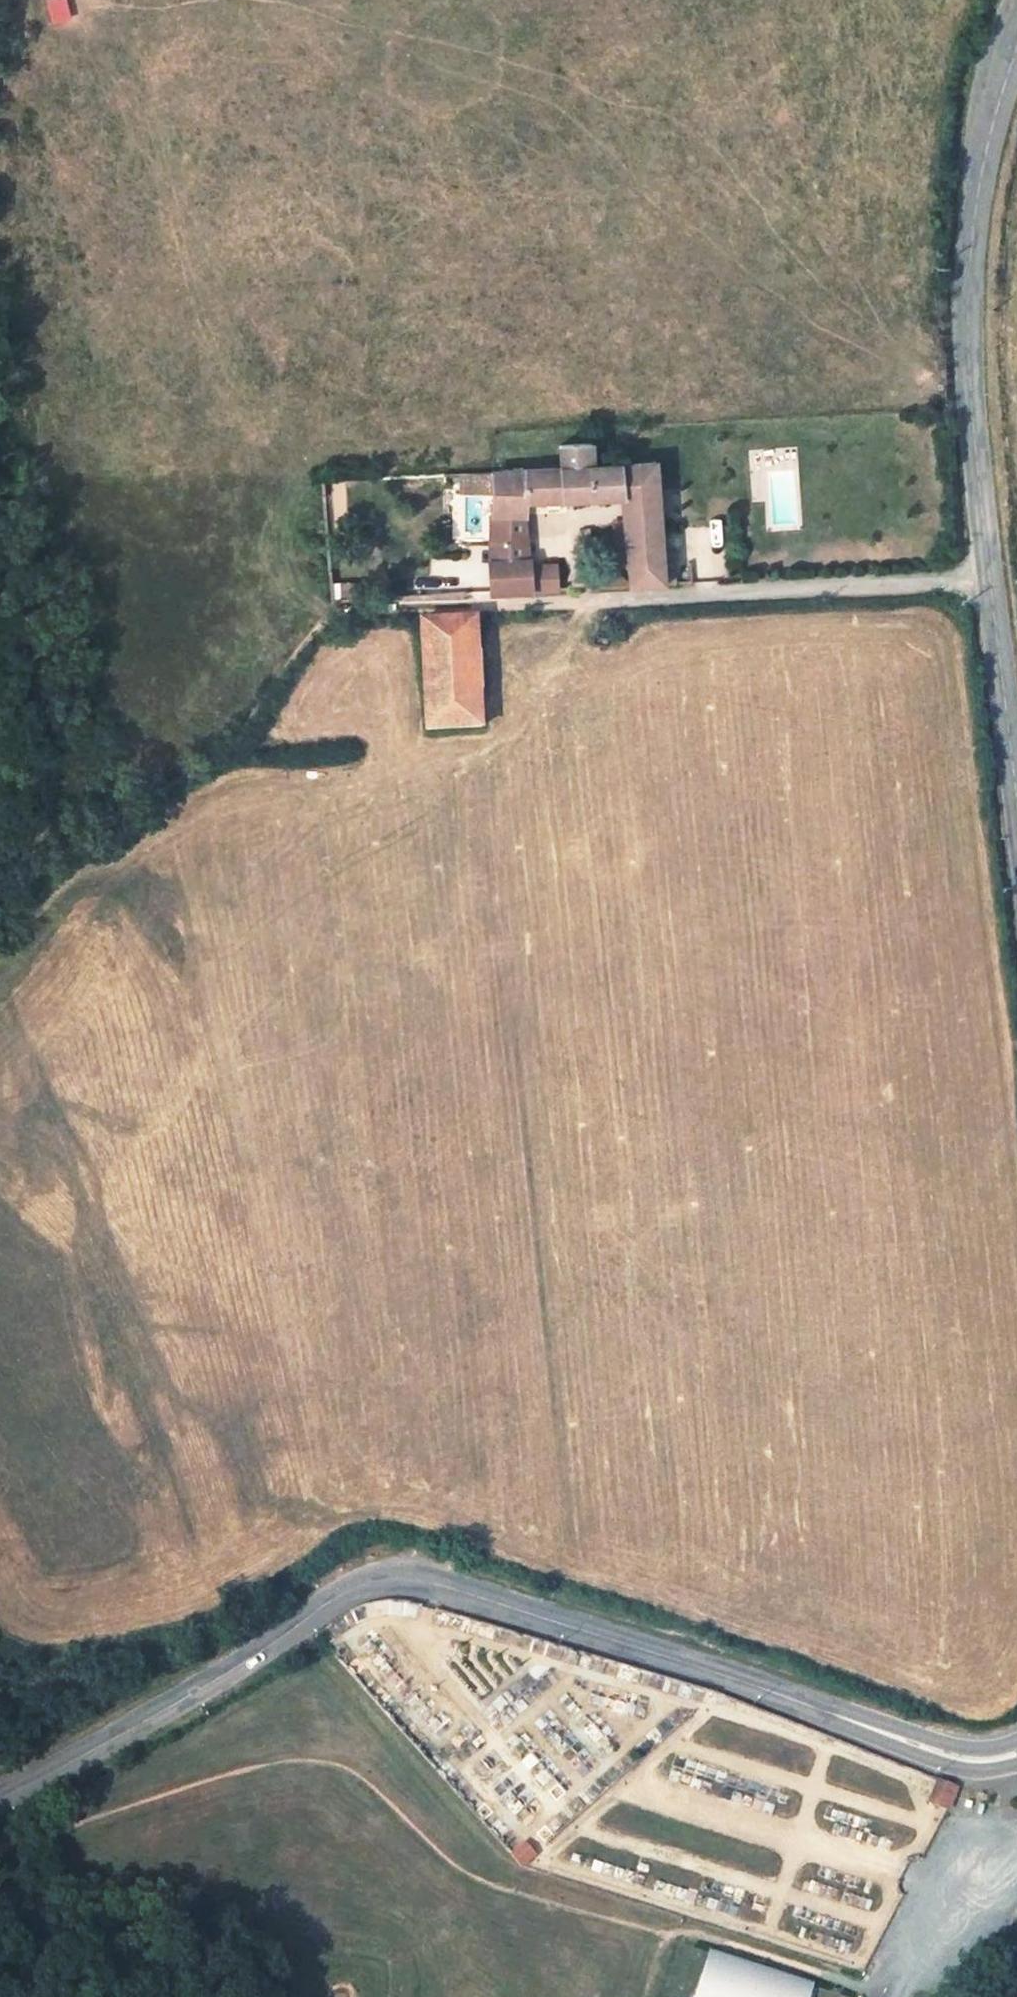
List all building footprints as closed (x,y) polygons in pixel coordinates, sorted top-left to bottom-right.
[(53,22),(73,19),(69,0),(48,0),(53,22)] [(592,443),(560,445),(561,468),(593,466),(592,443)] [(561,468),(526,469),(523,502),(525,502),(621,496),(630,586),(665,585),(664,571),(656,462),(593,466),(561,468)] [(526,469),(494,471),(493,490),(491,542),(499,542),(498,560),(491,561),(491,592),(530,591),(528,566),(530,566),(525,502),(523,502),(526,469)] [(494,471),(461,473),(460,490),(493,490),(494,471)] [(591,537),(590,529),(579,530),(582,540),(586,542),(587,542),(589,541),(591,537)] [(499,542),(491,542),(491,561),(498,560),(499,542)] [(675,571),(664,571),(665,585),(676,584),(675,571)] [(595,587),(621,587),(620,572),(594,573),(594,585),(595,585),(595,587)] [(489,733),(484,618),(421,619),(428,735),(489,733)] [(956,1787),(939,1779),(931,1801),(949,1808),(956,1787)] [(522,1866),(534,1855),(524,1843),(511,1854),(522,1866)] [(710,1952),(696,1996),(698,1996),(807,1996),(811,1984),(710,1952)]
